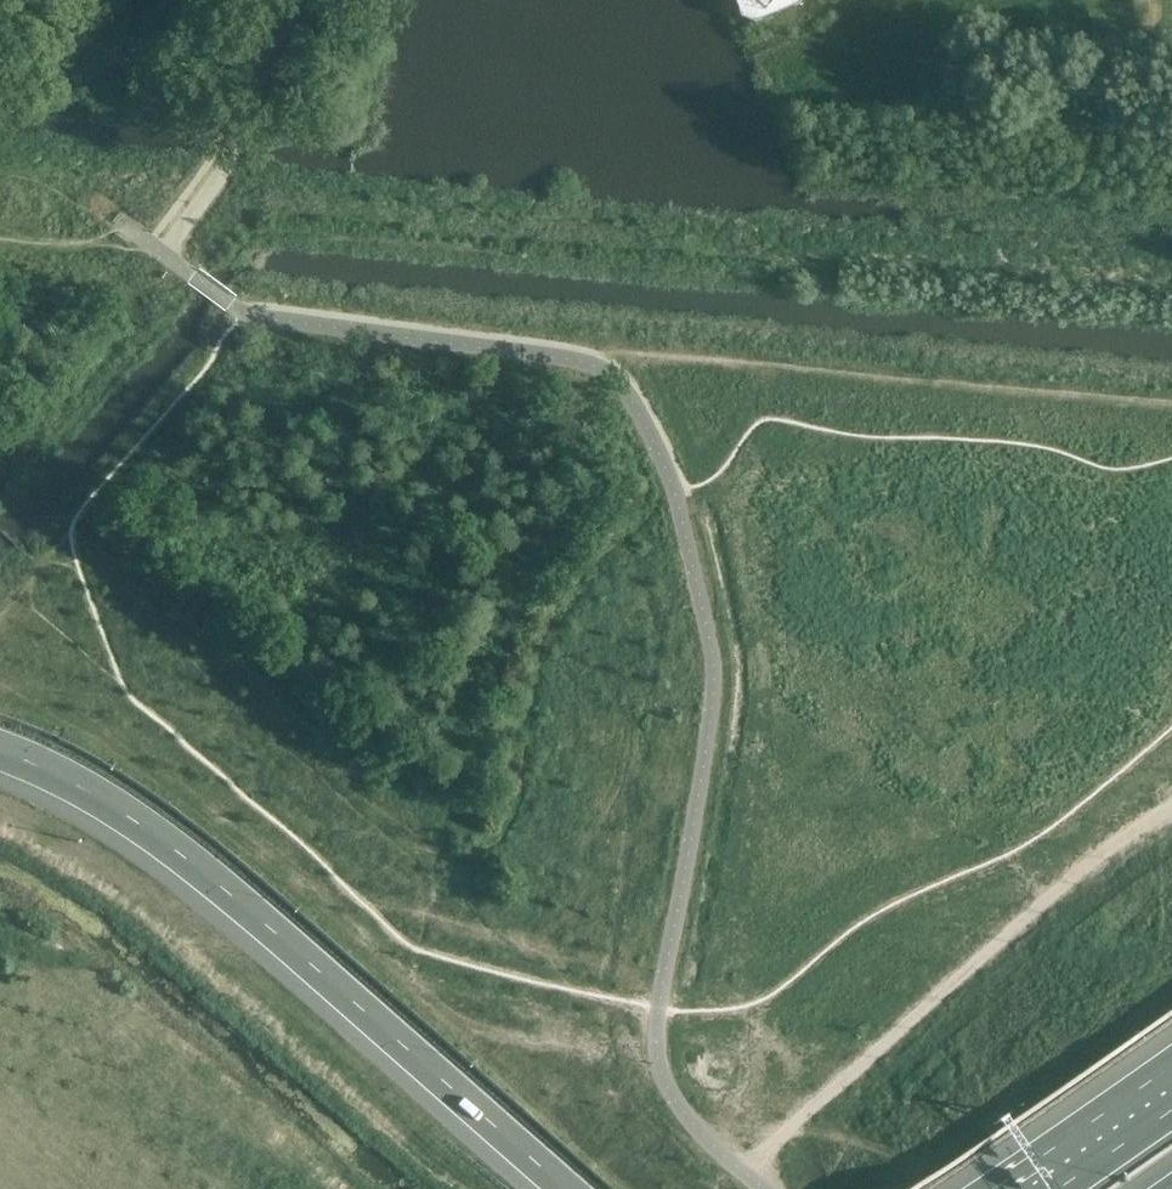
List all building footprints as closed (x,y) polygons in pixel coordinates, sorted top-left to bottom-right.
[(739,19),(754,25),(800,6),(802,0),(731,0),(739,19)]
